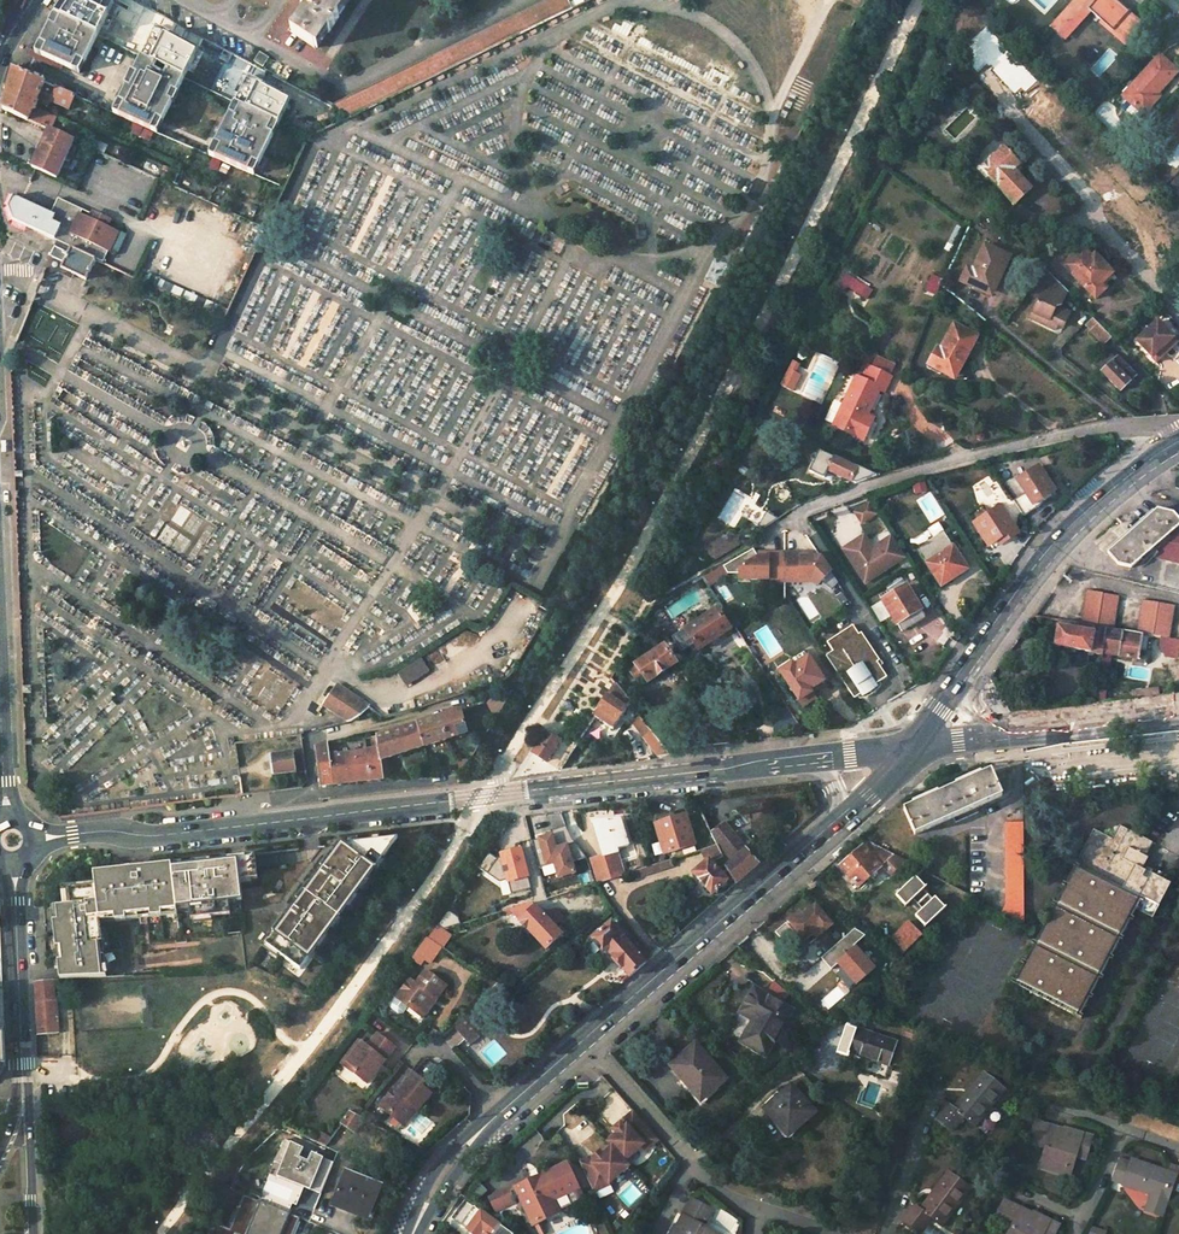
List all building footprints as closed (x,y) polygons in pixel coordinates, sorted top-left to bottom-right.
[(98,38),(112,5),(103,0),(64,0),(53,16),(98,38)] [(301,11),(305,13),(293,32),(316,48),(326,33),(329,34),(339,19),(336,17),(348,0),(308,0),(301,11)] [(330,106),(350,116),(571,9),(567,0),(548,0),(330,106)] [(1056,18),(1068,29),(1087,9),(1112,31),(1130,12),(1117,0),(1073,0),(1056,18)] [(53,16),(46,30),(90,53),(98,38),(53,16)] [(1068,29),(1056,18),(1048,26),(1060,38),(1068,29)] [(78,77),(90,53),(46,30),(34,54),(78,77)] [(142,57),(186,78),(195,56),(157,33),(142,57)] [(261,54),(256,62),(263,67),(269,59),(261,54)] [(1160,54),(1121,95),(1130,104),(1124,110),(1135,121),(1152,103),(1150,101),(1153,97),(1177,71),(1160,54)] [(145,111),(166,120),(186,78),(142,57),(135,72),(139,74),(133,88),(129,86),(122,101),(145,112),(145,111)] [(41,105),(44,99),(68,110),(76,95),(13,67),(3,109),(40,126),(46,113),(34,107),(35,102),(41,105)] [(241,102),(283,123),(292,102),(251,80),(241,102)] [(145,112),(122,101),(116,113),(160,132),(166,120),(145,111),(145,112)] [(283,123),(241,102),(215,154),(257,174),(283,123)] [(125,131),(113,124),(104,138),(116,145),(125,131)] [(32,167),(56,178),(74,141),(49,130),(32,167)] [(1013,204),(1030,188),(1012,169),(1019,164),(1003,147),(979,169),(1013,204)] [(1178,194),(1178,178),(1176,176),(1168,186),(1178,194)] [(96,259),(101,262),(103,256),(98,253),(100,248),(106,251),(116,230),(105,225),(107,221),(56,197),(49,213),(11,195),(7,203),(13,220),(56,241),(70,247),(96,259)] [(996,282),(1009,257),(985,245),(972,270),(967,267),(959,280),(984,293),(992,280),(996,282)] [(64,263),(68,253),(54,246),(50,257),(64,263)] [(64,263),(61,270),(73,275),(86,281),(96,259),(70,247),(68,253),(64,263)] [(252,248),(245,261),(249,263),(255,249),(252,248)] [(1094,298),(1108,286),(1103,280),(1111,272),(1094,254),(1093,255),(1091,253),(1088,256),(1082,249),(1064,265),(1094,298)] [(73,275),(61,270),(64,263),(50,257),(43,274),(48,276),(57,274),(69,280),(71,281),(73,275)] [(1027,293),(1038,300),(1032,316),(1047,324),(1052,316),(1065,323),(1072,311),(1065,306),(1062,308),(1060,306),(1063,303),(1066,290),(1045,268),(1027,293)] [(207,301),(206,302),(148,275),(145,282),(212,314),(216,305),(207,301)] [(956,302),(944,292),(937,300),(949,310),(956,302)] [(212,314),(222,319),(227,310),(216,305),(212,314)] [(1103,344),(1111,337),(1092,318),(1085,324),(1103,344)] [(1175,342),(1156,322),(1134,341),(1154,362),(1175,342)] [(964,359),(975,337),(953,325),(940,351),(937,349),(928,369),(941,375),(941,374),(950,378),(960,357),(964,359)] [(1116,358),(1110,352),(1096,365),(1102,372),(1116,358)] [(1120,390),(1135,376),(1117,358),(1116,358),(1102,372),(1120,390)] [(886,392),(893,376),(869,365),(862,381),(857,378),(835,426),(866,440),(876,419),(868,416),(881,389),(886,392)] [(857,469),(820,452),(811,472),(826,479),(829,471),(855,483),(876,475),(858,467),(857,469)] [(1045,478),(1037,467),(1017,480),(1033,504),(1050,493),(1041,481),(1045,478)] [(1097,484),(1094,480),(1076,496),(1079,499),(1097,484)] [(856,510),(861,519),(875,511),(869,502),(856,510)] [(1016,533),(1000,507),(973,524),(986,546),(1001,537),(1003,541),(1016,533)] [(1178,525),(1178,521),(1173,514),(1156,510),(1107,552),(1117,564),(1131,567),(1149,551),(1178,525)] [(777,518),(768,512),(759,525),(763,527),(777,518)] [(1149,551),(1156,559),(1178,565),(1178,525),(1149,551)] [(966,569),(943,533),(917,549),(941,586),(966,569)] [(739,545),(739,535),(729,535),(708,546),(706,553),(714,560),(739,545)] [(864,536),(843,549),(846,554),(863,544),(867,551),(871,548),(864,536)] [(871,548),(867,551),(863,544),(846,554),(864,582),(904,557),(891,536),(871,548)] [(753,548),(723,566),(727,573),(739,573),(739,579),(768,579),(768,581),(778,581),(778,579),(791,579),(791,581),(801,581),(801,579),(810,579),(817,584),(820,581),(831,589),(838,583),(821,556),(801,556),(800,552),(767,552),(768,556),(757,557),(753,548)] [(921,610),(906,587),(883,602),(898,625),(905,620),(921,610)] [(1105,627),(1113,629),(1118,596),(1086,591),(1082,624),(1105,627)] [(1034,617),(1044,618),(1053,604),(1046,599),(1034,617)] [(1169,637),(1174,605),(1142,600),(1137,632),(1141,633),(1161,636),(1169,637)] [(722,606),(680,634),(693,653),(735,625),(722,606)] [(925,617),(921,610),(905,620),(910,627),(925,617)] [(1082,624),(1057,620),(1053,646),(1102,653),(1105,627),(1082,624)] [(834,651),(827,655),(855,698),(862,694),(863,696),(878,686),(876,684),(888,677),(878,662),(881,660),(862,632),(860,634),(854,625),(828,642),(834,651)] [(1137,659),(1141,633),(1137,632),(1113,629),(1105,627),(1102,653),(1137,659)] [(1159,646),(1165,654),(1177,656),(1178,656),(1178,639),(1169,637),(1161,636),(1159,646)] [(635,665),(629,670),(635,678),(640,674),(645,680),(673,660),(663,646),(634,664),(635,665)] [(425,657),(403,672),(411,685),(434,670),(425,657)] [(793,665),(780,673),(800,702),(813,693),(811,690),(824,681),(809,658),(795,668),(793,665)] [(366,701),(342,681),(327,701),(351,721),(357,719),(364,713),(360,710),(366,701)] [(615,684),(593,717),(611,729),(629,702),(615,684)] [(512,691),(488,700),(491,710),(498,714),(512,691)] [(370,706),(366,701),(360,710),(364,713),(370,706)] [(418,724),(425,746),(469,732),(462,710),(418,724)] [(635,710),(628,716),(643,734),(642,735),(660,758),(673,756),(667,750),(635,710)] [(382,775),(387,774),(385,759),(425,746),(418,724),(377,737),(382,775)] [(545,761),(557,742),(547,736),(545,734),(533,754),(543,760),(545,761)] [(372,738),(372,749),(367,749),(367,751),(329,756),(327,743),(316,747),(319,785),(382,779),(382,775),(377,737),(372,738)] [(296,771),(293,751),(268,755),(271,775),(296,771)] [(990,771),(947,790),(958,815),(1001,796),(990,771)] [(958,815),(947,790),(903,809),(914,834),(958,815)] [(688,817),(656,826),(665,857),(697,848),(688,817)] [(594,824),(604,857),(592,861),(599,884),(625,876),(619,853),(631,850),(622,821),(594,824)] [(1023,831),(1023,822),(1004,822),(1005,905),(1001,913),(1024,925),(1023,831)] [(1081,1020),(1139,911),(1145,900),(1159,907),(1171,884),(1148,872),(1150,869),(1147,868),(1146,870),(1143,869),(1133,864),(1139,854),(1145,857),(1152,842),(1118,825),(1111,838),(1093,829),(1075,864),(1072,862),(1010,982),(1081,1020)] [(532,841),(539,868),(555,864),(559,878),(576,874),(573,863),(587,859),(573,840),(566,827),(552,831),(553,836),(532,841)] [(759,866),(725,830),(714,839),(718,848),(729,873),(736,886),(759,866)] [(302,970),(398,839),(343,846),(331,862),(328,859),(325,863),(322,867),(326,869),(312,887),(309,884),(298,899),(302,902),(293,913),(295,915),(292,920),(286,916),(274,932),(278,934),(269,945),(302,970)] [(489,870),(506,845),(497,839),(480,864),(489,870)] [(879,866),(882,864),(892,854),(869,842),(862,847),(863,848),(840,868),(857,886),(880,867),(879,866)] [(436,843),(432,848),(438,853),(442,848),(436,843)] [(331,862),(343,846),(337,846),(328,859),(331,862)] [(523,848),(501,853),(508,881),(530,876),(523,848)] [(718,848),(703,852),(708,865),(711,862),(723,876),(729,873),(718,848)] [(844,851),(841,848),(833,855),(836,858),(844,851)] [(904,861),(892,854),(882,864),(890,873),(904,861)] [(1143,869),(1149,859),(1145,857),(1139,854),(1133,864),(1143,869)] [(244,901),(241,882),(260,880),(257,856),(237,858),(238,862),(231,863),(213,865),(213,860),(193,863),(194,867),(185,868),(184,864),(172,865),(177,906),(191,905),(191,912),(192,920),(232,915),(231,902),(244,901)] [(636,873),(638,880),(675,870),(672,862),(636,873)] [(708,865),(694,876),(713,898),(730,884),(723,876),(711,862),(708,865)] [(177,906),(172,865),(147,868),(95,874),(96,885),(62,889),(65,907),(53,909),(61,980),(71,979),(97,977),(90,917),(177,906)] [(312,887),(326,869),(322,867),(309,884),(312,887)] [(923,927),(944,909),(934,897),(931,899),(922,889),(925,887),(915,876),(894,894),(904,905),(912,899),(920,909),(913,915),(923,927)] [(293,913),(302,902),(298,899),(286,916),(292,920),(295,915),(293,913)] [(1159,907),(1145,900),(1139,911),(1153,918),(1159,907)] [(535,908),(520,922),(546,952),(562,939),(554,930),(564,921),(546,901),(533,905),(535,908)] [(191,912),(191,905),(177,906),(178,913),(191,912)] [(520,922),(535,908),(533,905),(511,912),(520,922)] [(824,932),(832,925),(815,906),(802,917),(798,913),(788,921),(804,938),(817,926),(824,932)] [(462,924),(447,912),(437,926),(444,931),(462,924)] [(613,923),(592,941),(604,956),(608,953),(629,978),(646,963),(640,956),(613,923)] [(444,931),(437,926),(429,938),(436,943),(444,931)] [(854,929),(822,957),(832,969),(838,964),(856,985),(874,969),(854,946),(866,936),(854,929)] [(414,954),(429,963),(441,946),(436,943),(429,938),(427,937),(414,954)] [(645,951),(640,956),(646,963),(652,959),(645,951)] [(408,980),(395,997),(390,1004),(391,1008),(398,1013),(402,1013),(407,1006),(409,1008),(414,1002),(427,1012),(433,1005),(431,1001),(444,985),(426,971),(414,985),(408,980)] [(58,1036),(56,980),(37,981),(38,1036),(58,1036)] [(502,987),(497,983),(493,987),(498,992),(502,987)] [(764,1056),(791,1012),(781,1006),(790,996),(775,983),(766,996),(755,989),(741,1013),(755,1022),(751,1028),(749,1026),(740,1041),(764,1056)] [(512,994),(502,987),(498,992),(505,999),(512,994)] [(422,1019),(427,1012),(414,1002),(409,1008),(422,1019)] [(453,1027),(470,1047),(485,1035),(467,1013),(453,1027)] [(847,1031),(839,1054),(851,1058),(852,1053),(890,1066),(898,1044),(858,1030),(857,1034),(847,1031)] [(394,1052),(376,1037),(365,1050),(361,1046),(345,1064),(355,1073),(352,1077),(364,1087),(374,1075),(372,1072),(378,1067),(380,1068),(394,1052)] [(339,1064),(342,1068),(345,1064),(361,1046),(357,1043),(339,1064)] [(670,1068),(689,1089),(691,1087),(703,1101),(728,1080),(696,1045),(670,1068)] [(342,1068),(352,1077),(355,1073),(345,1064),(342,1068)] [(415,1110),(428,1093),(418,1085),(420,1082),(407,1073),(393,1092),(389,1089),(376,1108),(389,1117),(392,1113),(406,1123),(411,1116),(409,1115),(413,1108),(415,1110)] [(982,1073),(953,1109),(947,1105),(936,1119),(952,1133),(963,1119),(974,1128),(1004,1091),(982,1073)] [(816,1113),(806,1102),(818,1092),(806,1078),(794,1088),(792,1086),(764,1109),(773,1120),(776,1117),(788,1131),(802,1119),(805,1123),(816,1113)] [(356,1116),(361,1110),(353,1106),(349,1113),(356,1116)] [(368,1122),(372,1116),(361,1110),(356,1116),(365,1121),(368,1122)] [(595,1154),(581,1161),(593,1188),(611,1180),(610,1179),(628,1163),(624,1158),(640,1144),(645,1149),(657,1138),(634,1112),(620,1124),(623,1127),(608,1141),(612,1145),(598,1158),(595,1154)] [(358,1132),(365,1121),(356,1116),(349,1113),(341,1124),(356,1134),(358,1132)] [(400,1132),(406,1123),(392,1113),(389,1117),(385,1122),(400,1132)] [(1065,1176),(1071,1157),(1084,1161),(1091,1138),(1068,1131),(1068,1132),(1025,1120),(1018,1141),(1046,1149),(1040,1168),(1065,1176)] [(321,1133),(315,1141),(319,1143),(324,1135),(321,1133)] [(324,1135),(319,1143),(326,1146),(331,1139),(324,1135)] [(300,1158),(304,1149),(285,1140),(274,1163),(282,1166),(308,1177),(303,1188),(321,1195),(334,1164),(312,1153),(308,1162),(300,1158)] [(312,1153),(304,1149),(300,1158),(308,1162),(312,1153)] [(1170,1192),(1178,1195),(1178,1165),(1168,1162),(1163,1174),(1127,1161),(1126,1164),(1116,1160),(1108,1181),(1149,1195),(1144,1212),(1161,1218),(1170,1192)] [(579,1186),(569,1164),(532,1181),(531,1180),(516,1186),(533,1224),(551,1216),(544,1202),(552,1198),(579,1186)] [(278,1177),(303,1188),(308,1177),(282,1166),(278,1177)] [(347,1171),(332,1207),(346,1213),(348,1209),(369,1217),(383,1186),(347,1171)] [(918,1211),(913,1207),(902,1222),(917,1233),(929,1219),(940,1228),(969,1190),(947,1173),(918,1211)] [(507,1187),(497,1191),(503,1205),(513,1200),(507,1187)] [(494,1209),(503,1205),(497,1191),(487,1196),(494,1209)] [(299,1220),(242,1197),(229,1230),(213,1224),(208,1233),(294,1233),(299,1220)] [(559,1213),(552,1198),(544,1202),(551,1216),(559,1213)] [(672,1233),(719,1233),(705,1226),(713,1210),(694,1199),(679,1226),(683,1228),(681,1233),(674,1229),(672,1233)] [(1057,1227),(1036,1217),(1035,1218),(1013,1207),(1002,1227),(1010,1231),(1008,1233),(1054,1233),(1057,1227)] [(502,1227),(480,1212),(467,1230),(473,1233),(480,1233),(482,1232),(485,1233),(497,1233),(500,1230),(502,1227)]
